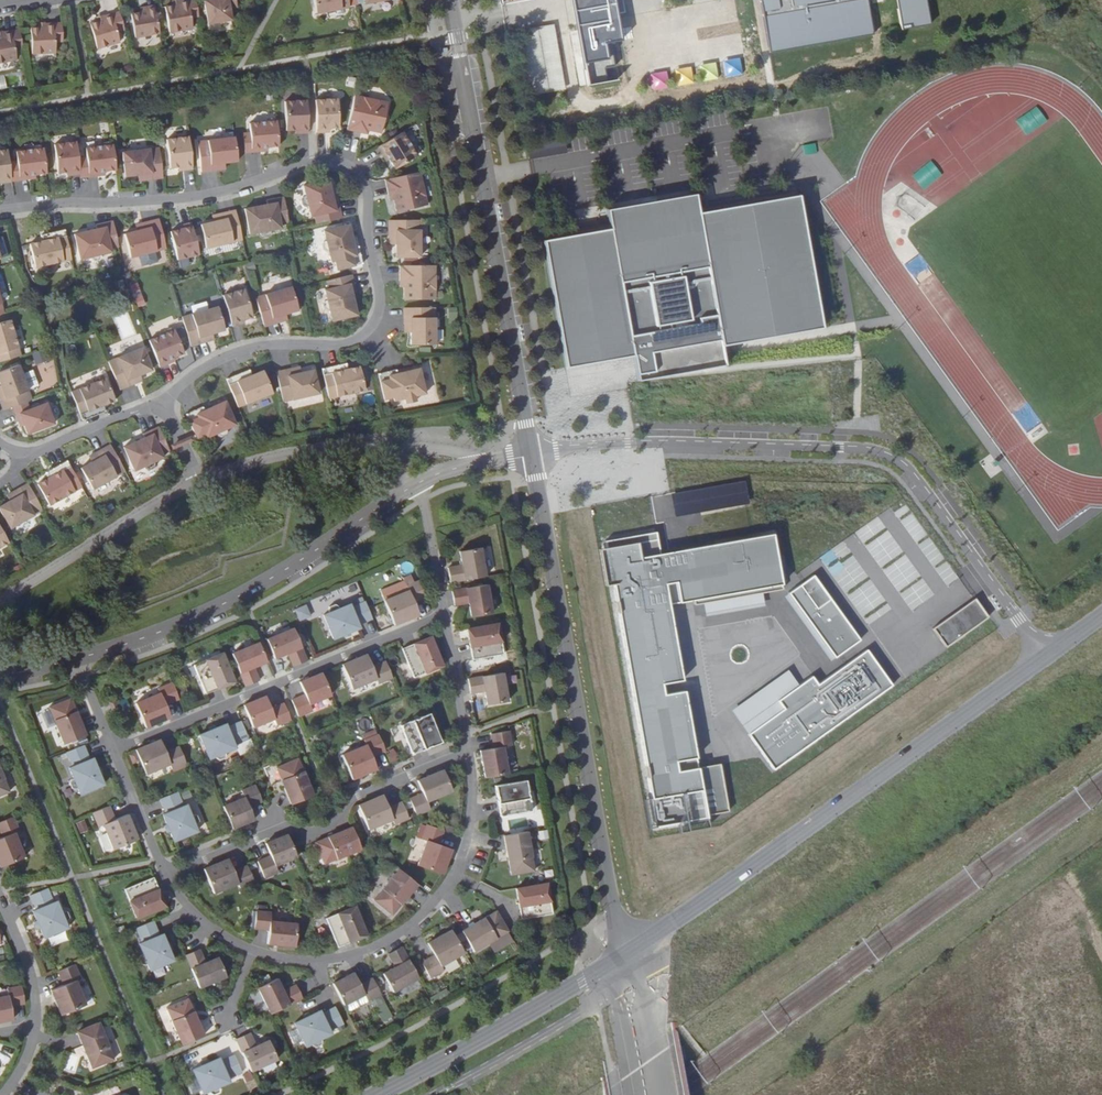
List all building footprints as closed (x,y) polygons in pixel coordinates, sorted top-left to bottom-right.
[(179,4),(173,5),(165,7),(170,32),(193,28),(191,18),(199,17),(196,0),(182,0),(179,1),(178,1),(179,4)] [(204,1),(208,24),(232,20),(230,9),(237,7),(236,0),(209,0),(204,1)] [(316,13),(350,7),(348,0),(314,0),(316,13)] [(587,85),(606,82),(604,68),(614,66),(609,42),(620,40),(614,0),(572,0),(587,85)] [(866,0),(760,0),(770,53),(872,34),(866,0)] [(925,0),(902,0),(903,8),(898,9),(901,29),(929,24),(925,0)] [(160,33),(155,5),(146,6),(147,11),(141,12),(131,14),(135,37),(160,33)] [(102,16),(103,19),(97,21),(90,23),(97,48),(120,42),(117,32),(124,30),(119,11),(103,16),(102,16)] [(44,24),(44,27),(38,27),(30,28),(32,54),(55,52),(55,42),(63,42),(61,22),(45,23),(44,24)] [(533,95),(565,89),(553,24),(522,30),(533,95)] [(3,36),(0,36),(0,63),(16,60),(15,49),(23,48),(19,29),(3,32),(2,32),(3,36)] [(354,95),(346,130),(361,133),(363,126),(365,126),(365,130),(368,130),(380,133),(387,102),(354,95)] [(316,132),(325,132),(325,128),(329,128),(338,128),(337,99),(315,100),(316,118),(316,132)] [(308,133),(306,101),(284,101),(285,130),(295,130),(299,129),(299,133),(308,133)] [(252,152),(261,152),(260,148),(268,147),(279,146),(277,121),(249,124),(250,133),(252,152)] [(377,147),(382,155),(385,153),(389,159),(395,169),(417,156),(402,132),(377,147)] [(243,134),(245,153),(252,152),(250,133),(243,134)] [(192,168),(188,137),(166,139),(170,167),(179,167),(183,166),(183,170),(192,168)] [(197,141),(201,172),(217,170),(217,164),(224,163),(237,161),(234,137),(197,141)] [(528,158),(564,154),(563,140),(526,143),(528,158)] [(78,159),(76,141),(54,144),(57,173),(66,171),(70,171),(71,174),(80,174),(78,159)] [(804,145),(805,156),(817,154),(816,144),(804,145)] [(89,177),(98,176),(97,172),(104,171),(116,170),(113,145),(85,148),(86,158),(89,177)] [(19,180),(28,179),(27,175),(35,174),(46,173),(43,148),(16,151),(19,180)] [(147,180),(163,178),(159,148),(122,153),(125,177),(138,175),(146,174),(147,180)] [(7,149),(0,150),(0,179),(2,179),(2,182),(11,181),(7,149)] [(86,158),(78,159),(80,174),(80,178),(89,177),(86,158)] [(419,172),(385,180),(388,194),(396,193),(396,195),(393,196),(394,199),(397,212),(427,205),(419,172)] [(341,218),(337,201),(333,202),(328,179),(303,186),(305,196),(303,197),(301,200),(302,205),(305,207),(308,206),(310,217),(314,216),(316,224),(341,218)] [(610,228),(543,240),(566,368),(633,356),(638,381),(726,365),(723,346),(823,328),(800,195),(699,212),(696,194),(607,210),(610,228)] [(283,197),(266,200),(267,204),(244,208),(249,234),(260,232),(261,235),(264,237),(268,236),(271,233),(270,230),(281,228),(280,224),(288,223),(283,197)] [(242,240),(235,210),(219,214),(221,220),(213,222),(200,224),(206,249),(242,240)] [(166,248),(159,219),(142,223),(144,229),(136,231),(124,234),(130,258),(166,248)] [(112,221),(95,225),(96,229),(74,234),(80,260),(90,257),(91,260),(94,262),(99,261),(101,257),(100,255),(111,252),(110,249),(118,247),(112,221)] [(420,221),(389,222),(390,239),(396,238),(396,246),(397,259),(421,258),(420,221)] [(177,260),(199,254),(191,223),(182,225),(183,228),(170,232),(177,260)] [(337,270),(362,264),(358,246),(354,247),(348,225),(323,231),(326,242),(321,243),(323,253),(328,252),(331,262),(334,262),(337,270)] [(71,259),(64,229),(48,233),(49,239),(42,240),(29,243),(35,268),(71,259)] [(435,265),(399,266),(399,280),(407,280),(407,283),(404,284),(404,300),(435,299),(435,265)] [(355,292),(351,275),(326,281),(328,289),(324,290),(327,300),(324,301),(322,304),(323,309),(326,311),(329,311),(331,321),(357,315),(351,293),(355,292)] [(128,284),(135,308),(143,305),(136,282),(128,284)] [(255,297),(264,327),(280,322),(278,316),(285,314),(298,310),(291,287),(255,297)] [(245,289),(223,295),(233,326),(241,324),(240,321),(244,319),(253,317),(245,289)] [(182,317),(191,346),(206,342),(205,335),(212,333),(224,330),(217,306),(182,317)] [(434,307),(404,308),(404,324),(410,324),(410,332),(410,345),(435,345),(434,307)] [(278,316),(280,322),(287,320),(285,314),(278,316)] [(21,356),(10,320),(0,323),(0,362),(21,356)] [(160,367),(168,364),(167,360),(173,358),(184,353),(175,330),(149,340),(160,367)] [(205,335),(206,342),(214,339),(212,333),(205,335)] [(108,361),(120,390),(135,384),(133,378),(140,375),(152,370),(143,347),(108,361)] [(3,411),(17,405),(32,399),(19,365),(0,372),(0,385),(0,386),(3,393),(0,394),(0,402),(3,411)] [(338,365),(322,369),(329,399),(365,390),(359,366),(347,369),(339,371),(338,365)] [(292,368),(276,372),(283,402),(319,393),(313,369),(301,372),(293,374),(292,368)] [(396,369),(378,374),(384,399),(393,397),(394,401),(405,399),(406,403),(416,401),(414,396),(425,393),(419,368),(406,371),(397,373),(396,369)] [(249,369),(241,372),(243,378),(251,375),(249,369)] [(241,372),(226,378),(238,407),(272,393),(263,370),(251,375),(243,378),(241,372)] [(133,378),(135,384),(142,381),(140,375),(133,378)] [(71,392),(83,420),(98,415),(96,409),(103,406),(115,402),(106,378),(71,392)] [(202,406),(186,414),(197,438),(205,434),(207,438),(216,433),(218,436),(221,437),(226,435),(227,431),(226,429),(236,424),(225,401),(204,410),(202,406)] [(17,405),(3,411),(6,418),(20,413),(17,405)] [(103,406),(96,409),(98,415),(106,412),(103,406)] [(45,428),(37,407),(20,413),(6,418),(9,427),(12,425),(14,429),(17,438),(45,428)] [(158,426),(142,434),(144,437),(123,447),(134,470),(144,466),(145,469),(149,470),(153,468),(154,464),(153,462),(163,457),(162,454),(169,450),(158,426)] [(125,471),(110,444),(96,452),(98,458),(92,462),(80,468),(92,489),(125,471)] [(98,458),(96,452),(89,456),(92,462),(98,458)] [(82,487),(67,460),(52,468),(55,474),(48,478),(37,484),(49,505),(82,487)] [(55,474),(52,468),(45,472),(48,478),(55,474)] [(27,484),(13,491),(16,497),(9,501),(0,506),(0,511),(10,528),(42,510),(27,484)] [(13,491),(6,495),(9,501),(16,497),(13,491)] [(8,543),(0,528),(0,547),(8,543)] [(616,580),(659,829),(733,817),(724,764),(700,768),(672,604),(783,585),(774,531),(662,550),(659,535),(600,545),(607,582),(616,580)] [(462,565),(448,568),(450,583),(485,576),(480,548),(459,551),(462,565)] [(936,573),(945,585),(956,578),(947,566),(936,573)] [(790,594),(836,660),(863,640),(817,575),(790,594)] [(384,600),(394,625),(419,615),(414,602),(427,597),(421,580),(406,586),(408,591),(384,600)] [(487,585),(452,591),(454,606),(469,603),(471,617),(492,613),(487,585)] [(971,597),(926,626),(940,646),(984,617),(971,597)] [(372,619),(365,601),(351,607),(350,604),(339,609),(338,606),(335,604),(329,607),(328,610),(329,613),(323,615),(333,639),(343,635),(349,632),(359,628),(358,625),(372,619)] [(498,623),(467,629),(472,660),(503,654),(498,623)] [(293,628),(266,639),(274,659),(287,653),(293,667),(307,661),(293,628)] [(442,666),(431,637),(402,649),(414,678),(442,666)] [(259,643),(232,654),(245,687),(259,681),(254,667),(267,662),(259,643)] [(778,772),(897,686),(869,647),(820,682),(815,674),(780,699),(786,707),(750,733),(778,772)] [(235,682),(223,653),(193,665),(205,694),(235,682)] [(367,654),(342,665),(352,689),(376,679),(378,684),(392,678),(386,661),(372,667),(367,654)] [(321,673),(299,682),(305,695),(291,700),(298,717),(312,711),(309,704),(331,695),(321,673)] [(502,673),(467,679),(470,694),(484,691),(487,705),(507,701),(502,673)] [(179,699),(172,683),(158,689),(159,693),(135,703),(145,728),(170,717),(165,705),(179,699)] [(265,696),(243,705),(253,728),(274,719),(277,725),(291,720),(284,703),(271,709),(265,696)] [(86,735),(70,698),(48,707),(64,744),(86,735)] [(108,702),(113,713),(119,711),(114,700),(108,702)] [(441,742),(429,713),(400,725),(412,754),(441,742)] [(226,724),(199,735),(209,759),(215,756),(216,758),(219,760),(225,758),(226,754),(225,752),(235,748),(234,745),(248,739),(241,721),(227,727),(226,724)] [(494,748),(480,750),(485,778),(508,774),(503,747),(511,746),(509,731),(491,734),(494,748)] [(385,751),(378,734),(364,740),(366,745),(342,755),(352,780),(376,769),(371,756),(385,751)] [(160,739),(135,750),(145,774),(169,764),(171,769),(186,763),(179,747),(165,752),(160,739)] [(84,745),(66,752),(72,767),(69,768),(73,778),(71,779),(69,783),(71,788),(75,789),(77,788),(80,794),(103,785),(99,774),(97,769),(93,758),(90,759),(84,745)] [(393,751),(385,754),(389,763),(397,759),(393,751)] [(313,795),(298,758),(276,767),(291,804),(313,795)] [(0,769),(0,796),(10,792),(0,769)] [(443,770),(417,781),(422,793),(409,799),(416,815),(430,809),(427,802),(452,791),(443,770)] [(526,780),(495,786),(500,817),(531,811),(526,780)] [(262,802),(255,785),(241,791),(244,798),(223,806),(232,829),(254,820),(249,807),(262,802)] [(178,792),(160,799),(166,814),(163,815),(167,825),(169,831),(173,841),(197,831),(195,825),(197,824),(199,821),(197,815),(193,815),(191,815),(186,805),(183,806),(178,792)] [(382,795),(358,805),(368,830),(392,820),(394,824),(408,818),(401,801),(388,807),(382,795)] [(109,806),(93,813),(99,827),(103,825),(113,849),(137,839),(127,815),(115,820),(109,806)] [(0,867),(25,857),(15,833),(19,831),(13,817),(0,822),(0,831),(3,837),(0,838),(0,867)] [(526,817),(507,820),(509,829),(527,826),(526,817)] [(78,833),(86,831),(84,820),(75,822),(78,833)] [(443,831),(427,824),(421,839),(426,841),(417,865),(442,874),(451,849),(438,845),(443,831)] [(361,849),(352,827),(315,842),(324,864),(361,849)] [(527,832),(504,836),(511,875),(534,871),(527,832)] [(297,857),(287,834),(265,843),(271,856),(257,862),(264,878),(278,872),(275,866),(297,857)] [(233,872),(228,859),(203,869),(213,894),(238,884),(240,888),(254,882),(247,866),(233,872)] [(417,884),(399,869),(373,900),(392,915),(417,884)] [(153,877),(124,889),(136,918),(165,907),(153,877)] [(547,883),(516,888),(521,920),(552,914),(547,883)] [(40,927),(44,937),(68,928),(66,922),(68,921),(70,918),(67,912),(64,911),(61,912),(57,901),(54,902),(48,888),(30,896),(36,910),(33,911),(38,921),(40,927)] [(367,936),(355,906),(326,918),(338,947),(367,936)] [(295,947),(297,924),(270,921),(271,913),(256,911),(254,929),(268,930),(267,944),(295,947)] [(496,911),(462,931),(474,952),(508,931),(496,911)] [(153,921),(135,928),(141,943),(138,944),(143,954),(141,955),(139,958),(141,964),(145,965),(147,964),(149,970),(173,960),(162,934),(159,935),(153,921)] [(464,953),(451,930),(428,943),(434,955),(421,962),(430,978),(444,970),(441,966),(464,953)] [(402,947),(389,954),(395,967),(383,974),(393,992),(419,978),(402,947)] [(199,949),(185,955),(199,988),(226,977),(218,957),(205,963),(199,949)] [(51,990),(61,1015),(86,1005),(76,981),(80,979),(74,964),(58,971),(63,985),(51,990)] [(354,973),(332,984),(344,1005),(364,994),(367,1001),(381,994),(373,978),(360,985),(354,973)] [(277,978),(258,988),(270,1014),(302,998),(296,985),(283,991),(277,978)] [(22,986),(7,989),(8,996),(0,997),(0,1022),(13,1020),(11,1006),(25,1004),(22,986)] [(188,999),(166,1008),(182,1045),(204,1035),(188,999)] [(304,1018),(294,1023),(305,1046),(311,1043),(312,1046),(316,1047),(321,1045),(322,1041),(321,1039),(331,1034),(330,1031),(344,1024),(335,1007),(321,1013),(320,1011),(310,1016),(304,1018)] [(99,1023),(77,1032),(92,1069),(114,1060),(99,1023)] [(250,1033),(236,1039),(251,1071),(277,1059),(269,1040),(256,1046),(250,1033)] [(70,1054),(67,1070),(75,1072),(78,1056),(70,1054)] [(203,1065),(193,1070),(203,1093),(209,1091),(210,1093),(213,1094),(219,1092),(220,1088),(219,1086),(229,1082),(228,1079),(242,1073),(234,1055),(220,1061),(219,1058),(208,1063),(203,1065)]
